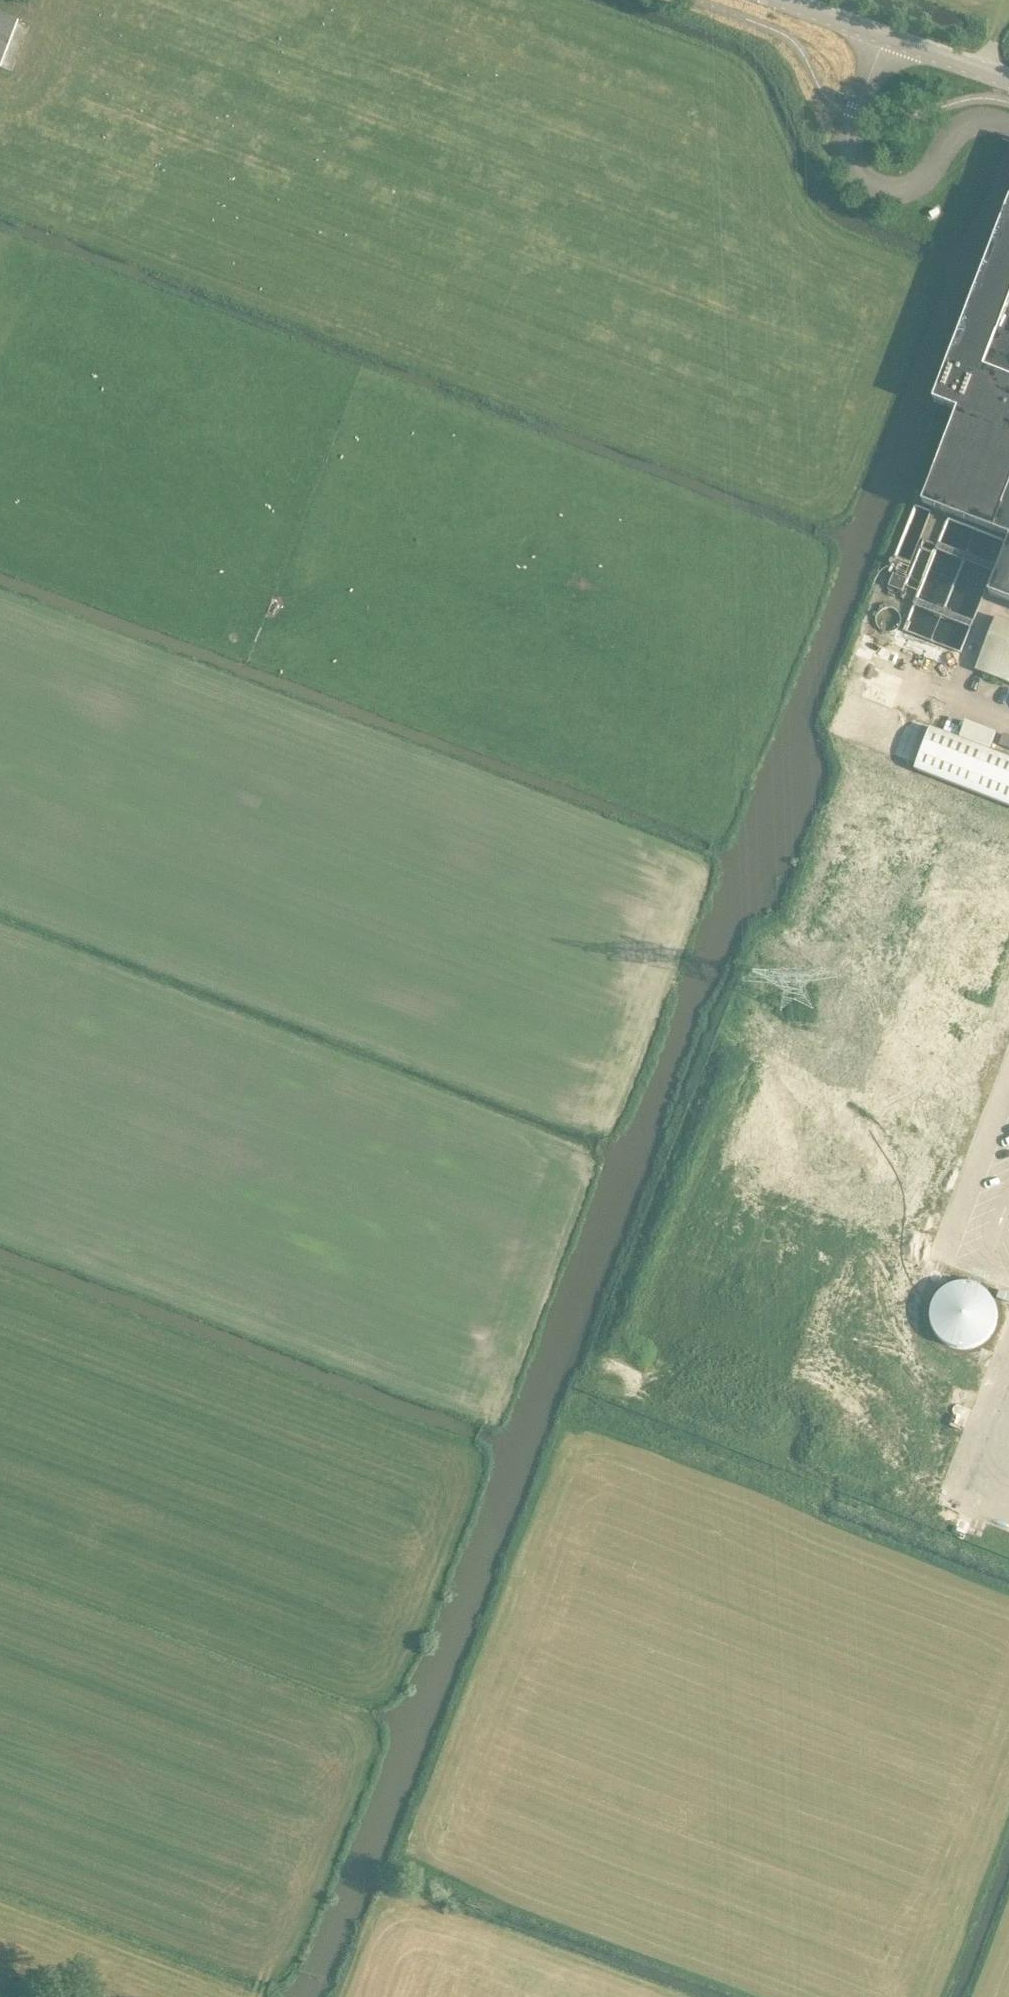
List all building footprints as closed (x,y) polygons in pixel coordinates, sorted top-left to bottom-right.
[(1,69),(18,23),(0,16),(0,68),(1,69)] [(923,502),(994,530),(1008,536),(1008,203),(934,400),(959,410),(958,412),(923,502)] [(989,593),(1008,600),(1008,539),(989,593)] [(992,602),(988,614),(1000,620),(1001,619),(1008,622),(1008,608),(992,602)] [(1001,619),(1000,620),(981,672),(1008,683),(1008,622),(1001,619)] [(861,632),(851,654),(872,662),(873,658),(897,667),(902,653),(937,667),(944,647),(893,627),(885,647),(878,645),(880,640),(861,632)] [(931,726),(914,768),(1008,805),(1008,756),(931,726)] [(981,839),(956,844),(962,868),(987,862),(981,839)] [(958,875),(938,890),(954,914),(975,899),(958,875)] [(949,954),(955,929),(925,922),(919,946),(949,954)]
